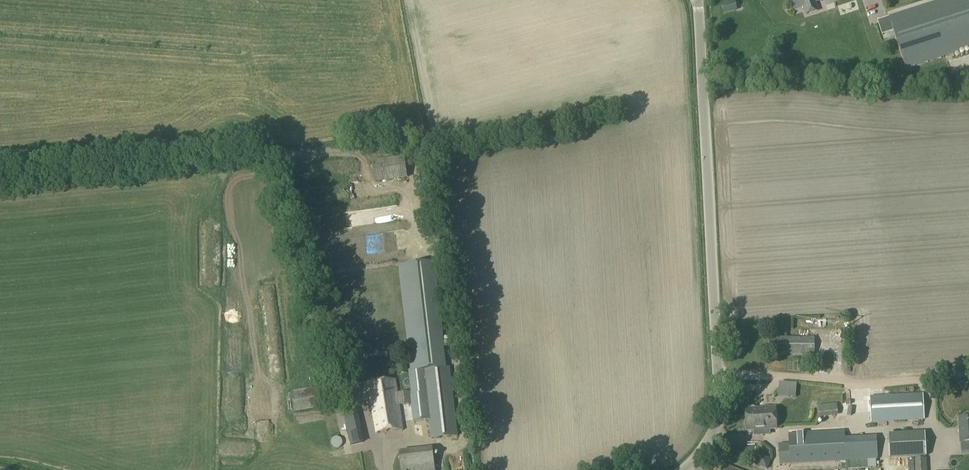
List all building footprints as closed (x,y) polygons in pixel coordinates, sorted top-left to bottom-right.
[(795,8),(821,0),(792,0),(795,8)] [(880,19),(884,32),(894,29),(907,69),(968,49),(968,0),(938,0),(880,19)] [(736,11),(734,2),(722,5),(724,14),(736,11)] [(808,40),(813,39),(809,27),(804,28),(808,40)] [(968,76),(968,70),(959,72),(961,78),(968,76)] [(448,368),(443,369),(431,263),(397,267),(411,392),(396,393),(394,380),(368,384),(376,433),(402,429),(398,406),(412,404),(414,422),(429,420),(432,440),(456,437),(448,368)] [(815,337),(770,337),(770,354),(815,354),(815,337)] [(406,361),(398,362),(399,372),(407,372),(406,361)] [(329,384),(292,391),(295,412),(333,405),(329,384)] [(796,393),(797,386),(779,384),(778,391),(796,393)] [(923,394),(870,397),(872,422),(924,419),(923,394)] [(776,427),(775,408),(755,409),(754,407),(749,408),(748,409),(746,409),(747,430),(754,430),(754,437),(770,436),(769,429),(776,429),(776,427)] [(358,416),(346,419),(352,443),(363,440),(358,416)] [(959,417),(961,442),(968,442),(968,417),(959,417)] [(846,462),(845,439),(844,431),(789,434),(789,444),(779,444),(780,465),(846,462)] [(926,432),(889,434),(890,459),(927,457),(926,432)] [(331,442),(331,443),(331,444),(331,445),(332,445),(332,446),(333,446),(333,447),(334,447),(334,448),(335,448),(336,448),(337,448),(338,447),(339,447),(340,446),(340,445),(341,445),(341,444),(341,443),(341,442),(341,441),(340,441),(340,440),(340,439),(339,439),(338,438),(337,438),(336,438),(335,438),(334,438),(333,439),(332,440),(332,441),(331,441),(331,442)] [(399,453),(401,469),(435,469),(433,449),(399,453)] [(913,459),(914,469),(926,469),(926,458),(913,459)]
